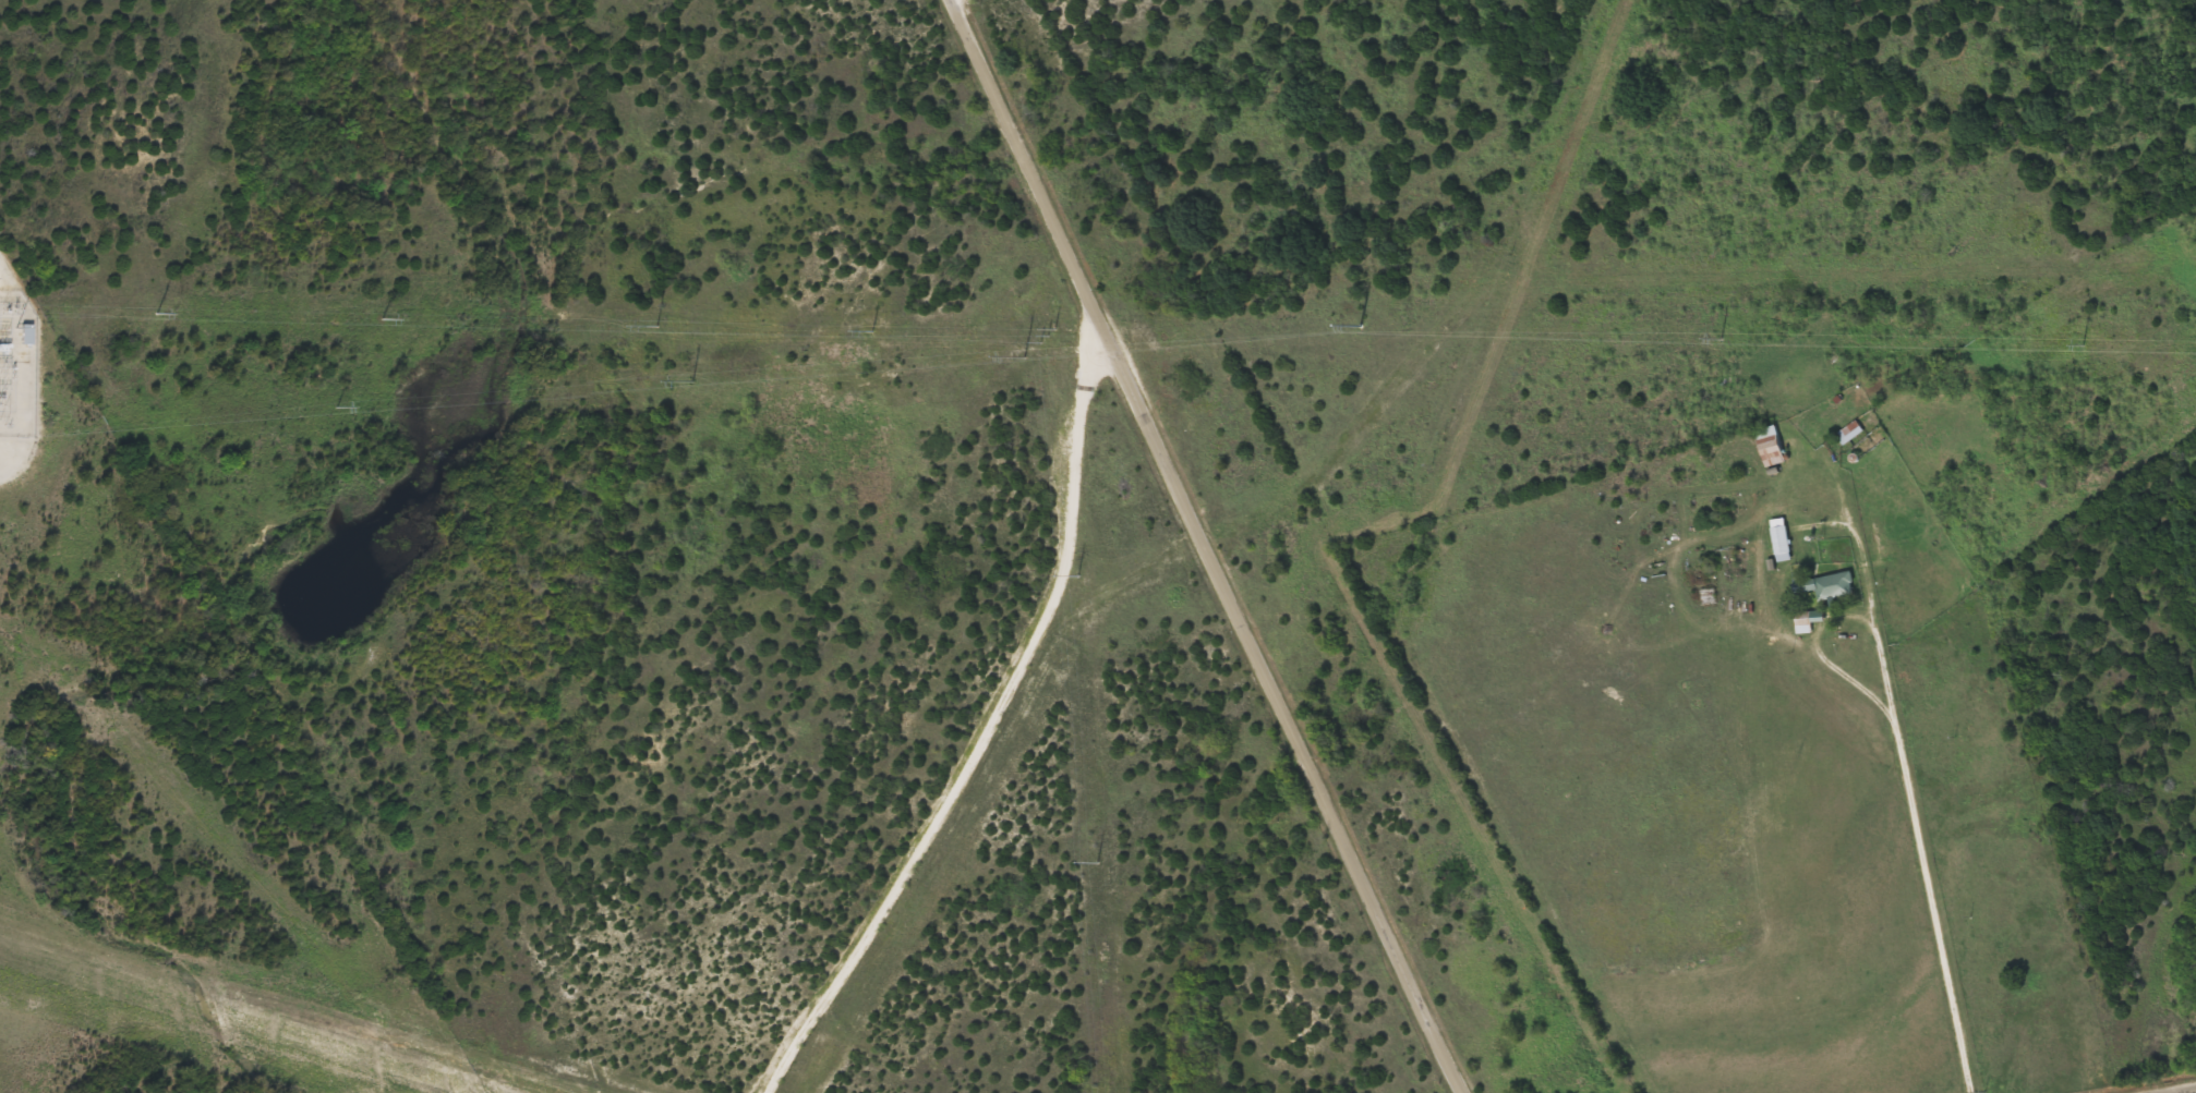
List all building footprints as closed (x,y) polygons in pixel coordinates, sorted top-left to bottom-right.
[(35,326),(35,343),(24,343),(25,326),(35,326)] [(1833,433),(1853,421),(1859,432),(1839,444),(1833,433)] [(1781,463),(1758,466),(1751,429),(1773,425),(1781,463)] [(1771,561),(1766,519),(1782,518),(1786,559),(1771,561)] [(1849,594),(1813,600),(1809,578),(1846,571),(1849,594)] [(1793,633),(1789,615),(1805,614),(1807,632),(1793,633)]
